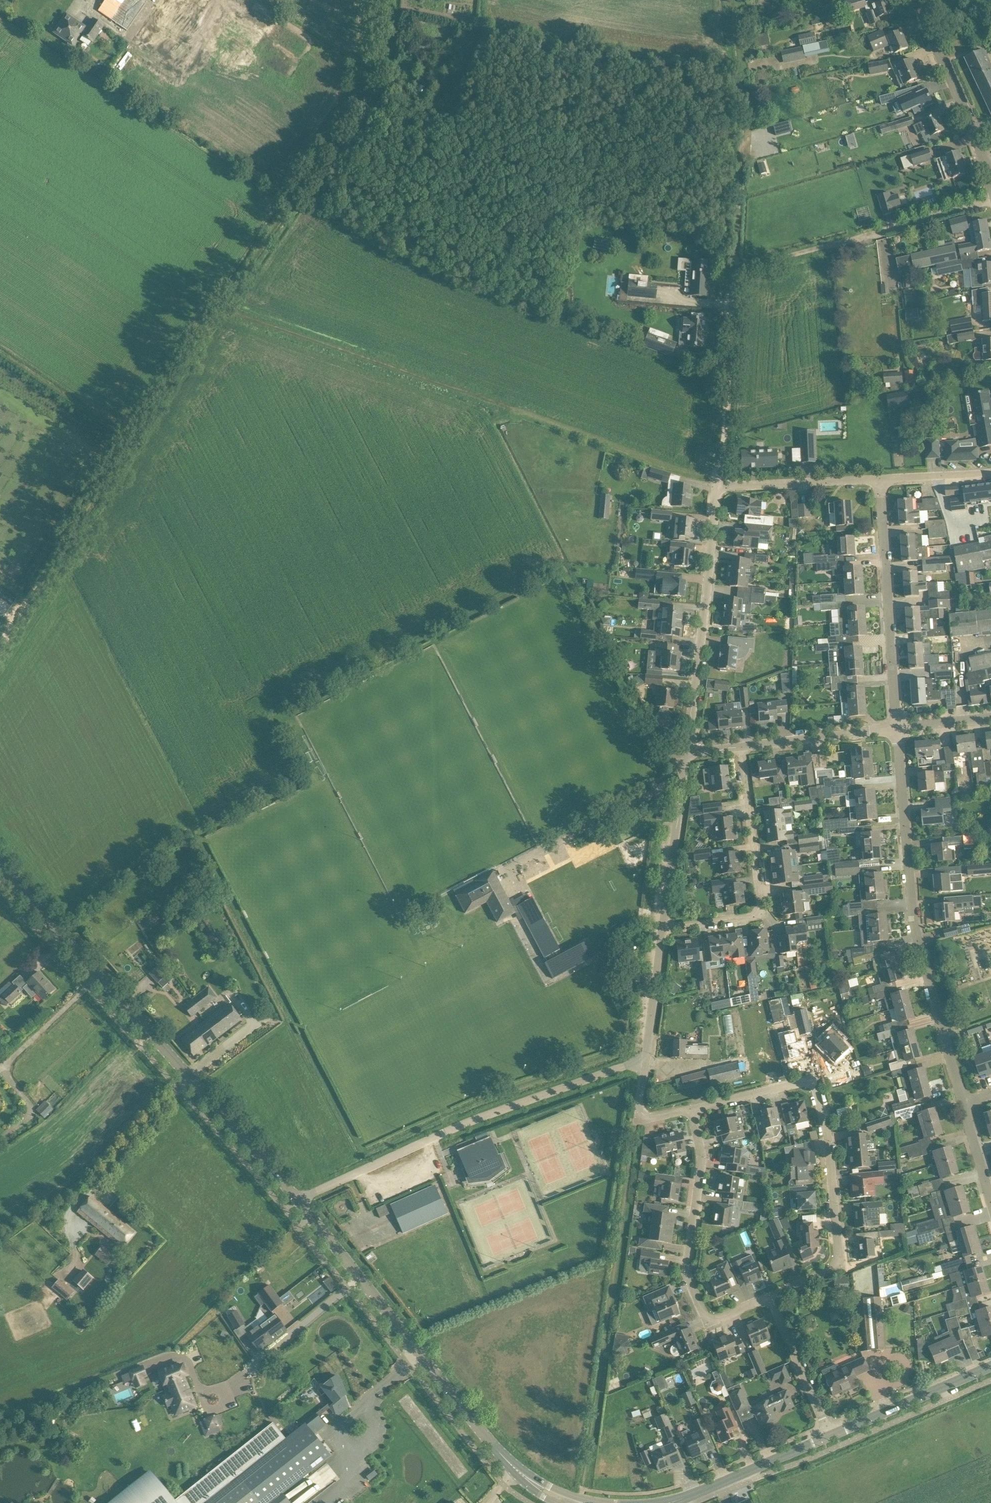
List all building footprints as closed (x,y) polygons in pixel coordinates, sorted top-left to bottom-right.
[(99,11),(165,56),(164,57),(166,59),(167,58),(178,66),(198,37),(182,25),(147,0),(106,0),(99,11)] [(184,19),(192,25),(209,0),(157,0),(184,19)] [(866,3),(865,0),(854,0),(845,2),(848,12),(862,8),(863,11),(872,8),(873,11),(867,14),(871,25),(881,22),(879,17),(889,14),(894,12),(890,1),(889,2),(888,0),(874,0),(866,3)] [(976,24),(981,36),(990,32),(990,18),(976,24)] [(65,19),(56,32),(64,38),(72,43),(79,32),(83,34),(82,34),(83,35),(80,40),(88,46),(92,41),(93,42),(103,26),(101,25),(93,19),(85,30),(82,27),(70,19),(68,22),(65,19)] [(814,33),(800,36),(802,46),(804,46),(821,42),(819,34),(824,33),(823,26),(813,28),(814,33)] [(895,53),(899,51),(908,48),(901,31),(886,38),(883,31),(869,37),(875,51),(891,44),(895,53)] [(759,45),(770,43),(769,36),(758,37),(759,45)] [(828,42),(802,48),(804,58),(830,53),(828,42)] [(784,62),(804,58),(802,48),(782,52),(784,62)] [(984,49),(965,58),(990,113),(990,64),(984,49)] [(904,63),(893,68),(898,81),(901,79),(904,85),(916,80),(916,81),(924,79),(923,79),(919,70),(918,70),(916,66),(918,65),(916,65),(913,59),(904,63)] [(889,71),(887,61),(869,65),(871,74),(889,71)] [(914,88),(880,97),(883,105),(893,102),(892,99),(897,97),(905,113),(913,109),(916,114),(924,110),(923,108),(933,103),(927,90),(917,95),(914,88)] [(931,136),(936,134),(945,130),(938,115),(915,125),(918,132),(927,128),(931,136)] [(867,120),(868,126),(880,123),(878,117),(867,120)] [(880,127),(883,134),(914,124),(911,117),(901,120),(889,124),(880,127)] [(915,166),(926,163),(922,151),(911,155),(911,156),(902,159),(905,169),(914,166),(915,166)] [(953,179),(968,173),(961,151),(946,156),(941,158),(943,163),(938,165),(941,173),(950,170),(953,179)] [(891,197),(890,193),(878,196),(884,216),(895,212),(894,208),(902,206),(898,195),(891,197)] [(949,221),(953,234),(972,228),(975,242),(960,246),(962,256),(963,264),(974,262),(974,260),(978,259),(977,252),(990,250),(990,240),(987,220),(972,223),(968,223),(966,216),(949,221)] [(594,240),(593,248),(607,249),(608,241),(594,240)] [(955,246),(897,259),(899,271),(958,259),(955,246)] [(708,263),(708,260),(700,259),(700,262),(689,262),(689,271),(686,271),(685,281),(688,281),(687,287),(690,287),(689,295),(707,296),(710,263),(708,263)] [(960,260),(937,265),(939,275),(962,270),(960,260)] [(986,284),(990,284),(990,263),(971,265),(972,288),(984,287),(984,285),(986,284)] [(607,276),(607,294),(615,294),(616,276),(607,276)] [(913,287),(912,279),(903,280),(904,288),(913,287)] [(636,282),(634,282),(629,282),(627,296),(656,298),(657,284),(647,284),(636,282)] [(890,294),(889,283),(881,284),(882,294),(890,294)] [(982,294),(982,296),(982,304),(984,322),(989,322),(990,321),(990,293),(987,293),(982,294)] [(918,308),(906,309),(907,321),(919,320),(918,308)] [(703,319),(703,314),(691,313),(691,318),(688,318),(688,319),(684,319),(682,319),(681,332),(683,332),(687,332),(686,346),(688,346),(688,349),(702,350),(702,347),(704,347),(706,319),(703,319)] [(961,319),(950,321),(952,333),(963,331),(961,319)] [(976,340),(976,338),(975,331),(958,333),(948,335),(949,345),(976,340)] [(676,344),(667,341),(648,334),(643,346),(671,357),(676,344)] [(990,360),(990,340),(983,341),(984,348),(975,348),(976,353),(974,355),(974,358),(976,361),(985,360),(985,361),(990,360)] [(916,383),(915,371),(905,372),(907,384),(916,383)] [(901,372),(885,373),(885,383),(891,383),(892,390),(904,388),(903,372),(901,372)] [(893,394),(893,395),(888,396),(890,408),(907,404),(905,391),(893,394)] [(990,445),(990,406),(988,392),(972,395),(976,414),(969,416),(971,425),(977,424),(981,447),(990,445)] [(939,437),(927,438),(927,458),(940,457),(939,437)] [(978,460),(978,446),(977,446),(976,439),(959,441),(959,440),(946,441),(947,461),(978,460)] [(813,441),(800,441),(801,462),(814,462),(813,441)] [(776,450),(742,452),(742,468),(751,468),(751,469),(752,469),(752,468),(754,468),(754,469),(755,469),(755,467),(776,466),(776,450)] [(651,468),(649,477),(667,483),(670,474),(651,468)] [(690,485),(673,484),(672,497),(667,497),(666,497),(664,499),(662,500),(661,507),(672,508),(672,506),(690,508),(691,497),(692,492),(689,492),(690,485)] [(951,499),(952,512),(968,510),(967,504),(990,501),(990,485),(963,488),(964,497),(951,499)] [(959,487),(946,488),(946,496),(960,495),(959,487)] [(611,496),(600,495),(598,519),(609,520),(611,496)] [(929,511),(943,510),(938,498),(923,499),(923,503),(913,504),(913,499),(912,499),(907,500),(899,500),(899,501),(897,501),(897,509),(900,509),(900,512),(921,511),(929,511)] [(760,517),(760,512),(761,502),(756,501),(756,500),(743,499),(743,500),(738,500),(736,515),(745,515),(744,524),(756,525),(773,526),(774,518),(763,517),(760,517)] [(850,503),(828,504),(829,514),(835,514),(836,526),(842,526),(852,525),(850,503)] [(810,517),(810,515),(809,505),(798,505),(798,518),(810,517)] [(671,512),(651,510),(651,520),(670,521),(671,512)] [(797,528),(798,521),(797,510),(791,510),(792,519),(789,519),(789,528),(797,528)] [(901,525),(921,524),(921,511),(900,512),(900,517),(898,517),(898,525),(901,525)] [(695,520),(687,519),(678,518),(677,531),(675,533),(673,533),(672,540),(675,540),(685,541),(685,537),(693,538),(695,520)] [(948,527),(946,522),(946,520),(926,522),(926,529),(930,529),(948,527)] [(772,541),(773,526),(756,525),(744,524),(743,531),(735,530),(734,546),(757,549),(758,539),(772,541)] [(950,537),(949,534),(948,527),(930,529),(930,538),(950,537)] [(902,548),(924,547),(923,534),(911,535),(901,536),(902,548)] [(990,542),(990,536),(985,537),(986,540),(979,542),(980,542),(981,544),(990,542)] [(830,556),(854,555),(853,538),(843,538),(832,539),(832,548),(830,548),(830,556)] [(670,541),(670,542),(662,541),(662,544),(670,544),(669,553),(675,553),(674,566),(687,567),(691,565),(692,553),(690,550),(682,549),(683,543),(686,544),(687,543),(670,541)] [(980,545),(983,559),(990,557),(990,542),(980,545)] [(924,547),(902,548),(903,561),(913,561),(923,560),(923,565),(946,564),(954,563),(952,556),(929,558),(928,546),(924,547)] [(768,563),(768,556),(754,554),(754,562),(768,563)] [(813,564),(816,563),(828,563),(828,555),(812,556),(805,557),(805,562),(813,562),(813,564)] [(750,560),(742,559),(732,558),(732,563),(728,563),(727,572),(745,574),(745,568),(749,568),(750,560)] [(967,573),(965,560),(957,561),(957,563),(954,563),(956,574),(967,573)] [(845,581),(862,580),(861,567),(844,568),(844,562),(828,563),(816,563),(817,572),(832,571),(833,576),(837,575),(845,575),(845,581)] [(924,572),(936,571),(947,570),(946,564),(923,565),(924,572)] [(914,571),(904,572),(905,584),(927,583),(927,575),(919,576),(918,571),(914,571)] [(671,574),(661,573),(657,572),(656,585),(664,586),(663,595),(667,595),(684,597),(685,581),(670,580),(671,574)] [(744,579),(745,574),(727,572),(726,581),(730,581),(730,586),(747,588),(748,579),(744,579)] [(838,596),(853,595),(863,594),(862,580),(845,581),(845,588),(838,589),(838,596)] [(927,583),(905,584),(906,597),(916,597),(920,596),(920,591),(929,590),(930,601),(945,600),(945,592),(939,592),(938,582),(927,583)] [(764,604),(765,595),(751,594),(750,600),(735,599),(725,598),(723,612),(740,613),(747,614),(748,602),(764,604)] [(813,604),(821,604),(836,603),(835,594),(812,596),(813,604)] [(659,601),(648,600),(639,599),(638,609),(658,611),(659,601)] [(916,607),(906,608),(907,620),(933,619),(939,618),(939,608),(950,608),(949,600),(945,600),(930,601),(931,611),(921,612),(921,607),(916,607)] [(839,623),(864,621),(864,607),(846,609),(846,602),(836,603),(821,604),(821,611),(838,610),(839,623)] [(661,621),(681,623),(683,609),(663,607),(661,621)] [(949,614),(950,627),(951,636),(951,638),(979,634),(980,636),(990,634),(990,610),(949,614)] [(723,612),(722,626),(732,627),(739,627),(740,613),(723,612)] [(803,626),(802,616),(794,617),(795,626),(803,626)] [(933,619),(907,620),(908,633),(928,632),(928,637),(951,636),(950,627),(938,628),(938,629),(934,629),(933,619)] [(680,637),(681,623),(661,621),(660,635),(680,637)] [(848,643),(848,637),(865,635),(864,621),(839,623),(840,636),(828,637),(828,639),(829,644),(848,643)] [(746,625),(743,626),(743,628),(743,634),(757,633),(761,633),(761,628),(761,627),(757,627),(757,625),(746,625)] [(657,631),(654,631),(641,630),(641,639),(656,640),(657,631)] [(752,649),(753,640),(728,637),(727,646),(720,646),(718,669),(720,669),(720,671),(727,671),(727,670),(735,671),(736,659),(738,659),(740,659),(742,658),(744,657),(745,656),(747,655),(748,653),(748,651),(749,649),(752,649)] [(837,663),(861,662),(860,648),(853,648),(852,642),(848,643),(829,644),(829,650),(829,651),(832,651),(832,664),(837,663)] [(939,648),(934,648),(927,649),(927,643),(909,644),(910,657),(940,655),(940,654),(939,654),(939,648)] [(678,647),(656,645),(655,655),(663,656),(662,660),(656,660),(656,661),(654,661),(654,662),(653,667),(654,668),(655,668),(654,676),(661,676),(662,669),(678,671),(680,654),(677,654),(678,647)] [(953,663),(948,664),(941,664),(940,655),(910,657),(911,669),(925,668),(924,663),(931,663),(932,673),(936,672),(954,671),(953,663)] [(845,682),(845,677),(862,676),(861,662),(837,663),(838,677),(831,677),(832,683),(845,682)] [(968,674),(971,696),(973,705),(980,704),(988,703),(986,687),(984,687),(984,684),(986,683),(985,680),(990,679),(990,669),(973,673),(968,674)] [(936,681),(952,680),(952,682),(955,682),(954,671),(936,672),(936,681)] [(790,673),(782,673),(781,692),(789,692),(790,673)] [(639,675),(632,679),(636,686),(645,682),(645,684),(662,685),(663,676),(661,676),(654,676),(645,675),(639,675)] [(932,691),(932,679),(911,680),(912,693),(932,691)] [(729,682),(725,682),(715,680),(714,689),(728,691),(729,682)] [(848,702),(864,701),(863,687),(857,688),(857,682),(845,682),(832,683),(832,688),(832,691),(840,690),(841,703),(848,702)] [(749,707),(747,688),(739,689),(741,708),(749,707)] [(677,691),(667,690),(658,689),(657,707),(660,707),(659,713),(658,715),(660,721),(666,721),(670,716),(668,713),(669,708),(673,708),(674,699),(676,699),(677,691)] [(956,702),(955,692),(955,689),(942,690),(932,691),(912,693),(913,705),(927,704),(927,700),(946,699),(946,703),(956,702)] [(787,712),(786,702),(785,701),(757,704),(759,721),(776,719),(776,713),(787,712)] [(848,702),(849,706),(849,716),(865,715),(864,701),(848,702)] [(710,731),(730,728),(728,704),(716,705),(716,713),(717,721),(709,722),(710,731)] [(743,727),(741,711),(734,711),(733,704),(728,704),(730,728),(743,727)] [(959,746),(953,746),(955,757),(961,757),(960,753),(971,752),(973,768),(979,768),(980,773),(976,774),(978,789),(988,787),(987,778),(986,774),(985,763),(983,748),(982,748),(982,750),(976,750),(976,743),(975,737),(975,736),(965,737),(965,735),(959,736),(960,738),(958,738),(959,746)] [(933,749),(941,748),(940,742),(932,742),(916,743),(918,757),(927,756),(927,759),(934,758),(933,749)] [(946,761),(937,762),(937,765),(956,763),(955,757),(953,746),(944,747),(946,757),(946,761)] [(853,765),(871,764),(870,750),(852,751),(853,765)] [(813,768),(820,768),(827,767),(826,754),(811,755),(813,768)] [(813,784),(811,766),(811,762),(805,763),(804,757),(786,759),(787,768),(782,769),(784,778),(788,777),(789,783),(798,781),(797,776),(801,776),(802,786),(813,784)] [(758,766),(753,767),(754,773),(759,773),(760,779),(769,778),(773,777),(774,783),(784,782),(784,778),(782,769),(782,766),(775,767),(774,761),(758,763),(758,766)] [(934,773),(919,774),(921,791),(931,790),(935,790),(935,792),(944,791),(945,789),(944,782),(944,780),(943,772),(944,772),(957,770),(956,765),(956,763),(937,765),(933,766),(934,773)] [(854,779),(862,778),(872,777),(871,764),(853,765),(844,766),(845,771),(853,770),(854,779)] [(727,767),(702,769),(704,785),(711,784),(712,792),(730,789),(729,780),(727,767)] [(666,781),(664,777),(663,776),(656,780),(659,785),(666,781)] [(846,778),(824,781),(824,785),(824,788),(830,787),(845,786),(847,785),(846,778)] [(845,786),(830,787),(831,797),(846,796),(845,786)] [(812,794),(810,794),(811,801),(819,800),(817,789),(811,790),(812,794)] [(856,806),(874,805),(873,790),(848,793),(848,800),(856,800),(856,806)] [(720,803),(711,804),(697,806),(697,799),(690,800),(688,816),(699,815),(703,814),(722,812),(720,803)] [(924,825),(934,824),(945,823),(944,811),(952,810),(951,799),(936,800),(937,810),(923,811),(924,825)] [(819,800),(811,801),(812,805),(817,805),(817,808),(821,808),(819,800)] [(811,801),(794,803),(795,811),(795,812),(812,810),(812,805),(811,801)] [(775,811),(765,812),(767,827),(784,825),(783,818),(790,817),(789,812),(795,811),(794,803),(780,805),(781,810),(775,811)] [(850,821),(866,820),(876,819),(874,805),(856,806),(857,813),(849,814),(850,821)] [(705,824),(705,828),(715,827),(717,842),(736,839),(735,829),(733,829),(731,818),(722,819),(722,812),(703,814),(699,815),(701,824),(705,824)] [(826,820),(822,821),(823,830),(828,830),(837,829),(849,828),(848,818),(826,820)] [(784,825),(767,827),(768,842),(778,841),(786,840),(792,839),(792,832),(785,833),(784,825)] [(818,843),(817,836),(817,833),(798,836),(799,845),(818,843)] [(863,847),(884,845),(883,839),(878,839),(878,833),(861,834),(863,847)] [(965,836),(966,844),(974,844),(973,835),(965,836)] [(944,844),(932,845),(933,856),(939,855),(939,862),(949,861),(957,861),(956,845),(966,844),(965,836),(943,838),(944,844)] [(828,840),(825,840),(825,842),(825,843),(827,848),(827,850),(838,850),(838,847),(829,847),(828,840)] [(819,851),(818,850),(818,843),(799,845),(800,853),(819,851)] [(863,847),(864,860),(885,858),(884,845),(863,847)] [(693,851),(694,859),(694,861),(710,859),(709,849),(693,851)] [(858,862),(844,863),(840,863),(839,850),(838,850),(827,850),(830,871),(835,870),(835,871),(836,870),(858,868),(858,862)] [(772,869),(789,867),(788,859),(795,858),(794,851),(788,852),(787,851),(770,854),(772,869)] [(738,852),(718,854),(718,855),(712,856),(713,863),(719,863),(720,874),(740,872),(738,852)] [(990,873),(990,864),(968,866),(969,875),(990,873)] [(798,881),(797,875),(796,866),(789,867),(772,869),(774,884),(798,881)] [(881,873),(879,874),(878,866),(858,868),(836,870),(835,871),(836,876),(845,875),(859,874),(859,876),(865,876),(866,888),(887,886),(887,879),(882,880),(881,873)] [(497,922),(506,918),(515,913),(496,877),(500,875),(498,870),(494,873),(493,872),(475,881),(477,884),(456,895),(465,913),(487,902),(497,922)] [(935,884),(933,885),(933,891),(936,892),(936,893),(940,892),(940,893),(942,893),(943,893),(943,892),(952,891),(965,890),(964,881),(963,874),(945,875),(935,876),(935,884)] [(823,884),(832,883),(830,875),(804,878),(805,886),(810,886),(823,884)] [(744,903),(742,885),(742,883),(736,884),(735,878),(725,880),(711,881),(703,883),(704,885),(711,884),(713,893),(723,892),(723,896),(724,906),(744,903)] [(811,895),(828,892),(833,892),(832,883),(823,884),(810,886),(811,895)] [(861,902),(867,901),(884,900),(883,893),(888,893),(887,886),(866,888),(859,888),(861,902)] [(802,919),(802,913),(801,903),(808,902),(806,892),(784,895),(785,903),(783,904),(784,915),(795,914),(796,920),(802,919)] [(937,906),(936,907),(936,914),(938,915),(939,922),(949,921),(955,921),(954,911),(964,910),(964,909),(974,908),(974,907),(973,902),(982,901),(981,895),(963,896),(955,897),(949,897),(945,898),(949,898),(950,905),(945,905),(937,906)] [(559,950),(539,910),(532,898),(517,906),(544,957),(545,957),(547,962),(544,963),(553,979),(595,956),(587,941),(561,954),(559,950)] [(142,931),(161,918),(156,910),(137,923),(142,931)] [(860,930),(891,927),(890,920),(885,921),(885,914),(862,916),(863,922),(860,930)] [(807,925),(823,923),(822,917),(806,919),(807,925)] [(947,938),(971,931),(969,924),(945,931),(947,938)] [(807,941),(806,935),(805,925),(785,928),(786,935),(798,944),(800,942),(807,941)] [(871,945),(871,942),(887,940),(886,934),(891,933),(891,927),(860,930),(861,946),(864,946),(871,945)] [(752,947),(749,947),(750,956),(761,955),(761,956),(768,955),(775,955),(775,948),(768,949),(767,940),(766,930),(750,932),(751,942),(752,947)] [(745,957),(743,943),(743,939),(736,940),(736,934),(722,936),(725,957),(731,956),(732,958),(745,957)] [(796,946),(798,944),(786,935),(779,936),(780,946),(781,954),(797,952),(796,946)] [(717,958),(725,957),(722,936),(708,938),(709,944),(703,944),(705,962),(718,960),(717,958)] [(679,962),(699,960),(696,939),(676,942),(679,962)] [(852,958),(865,955),(865,948),(851,950),(852,958)] [(880,958),(878,958),(876,952),(865,955),(852,958),(854,965),(865,962),(872,960),(873,962),(873,965),(873,967),(874,969),(876,973),(877,973),(899,966),(895,953),(880,957),(880,958)] [(777,973),(784,972),(782,956),(775,957),(777,973)] [(753,960),(745,961),(747,977),(750,995),(751,1003),(765,1000),(764,995),(758,996),(755,976),(753,960)] [(705,964),(697,965),(699,983),(701,993),(708,992),(707,982),(705,964)] [(159,965),(150,974),(162,988),(173,979),(168,973),(167,974),(159,965)] [(817,988),(812,970),(810,965),(805,967),(807,971),(812,989),(817,988)] [(869,994),(887,990),(886,984),(903,980),(899,966),(877,973),(880,984),(872,986),(872,987),(868,988),(869,994)] [(43,999),(55,989),(49,982),(47,983),(39,973),(40,972),(39,972),(28,983),(43,999)] [(849,988),(859,986),(857,978),(848,981),(849,988)] [(6,1006),(21,992),(11,980),(0,990),(0,995),(0,994),(2,996),(0,998),(0,1000),(6,1006)] [(838,984),(843,1001),(849,999),(847,994),(849,989),(847,981),(838,984)] [(192,999),(200,1010),(215,998),(207,988),(192,999)] [(906,991),(889,996),(887,990),(869,994),(870,999),(875,998),(875,999),(884,997),(888,1011),(889,1011),(910,1005),(906,991)] [(732,1007),(751,1003),(750,995),(730,999),(730,1000),(732,1007)] [(867,996),(861,998),(863,1005),(869,1004),(867,996)] [(191,1017),(200,1010),(192,999),(183,1006),(191,1017)] [(205,1021),(217,1038),(241,1020),(229,1003),(205,1021)] [(898,1022),(913,1018),(910,1005),(889,1011),(892,1022),(895,1021),(897,1021),(898,1022)] [(811,1033),(806,1010),(794,1013),(798,1028),(793,1029),(795,1033),(791,1034),(782,1036),(783,1042),(781,1042),(783,1049),(785,1049),(787,1059),(801,1056),(800,1053),(804,1052),(800,1036),(811,1033)] [(193,1056),(217,1038),(205,1021),(181,1040),(193,1056)] [(884,1032),(894,1029),(897,1028),(895,1021),(892,1022),(882,1025),(884,1032)] [(849,1049),(839,1038),(840,1037),(833,1029),(822,1039),(824,1041),(819,1046),(824,1052),(825,1051),(835,1062),(849,1049)] [(880,1033),(877,1034),(879,1041),(881,1040),(890,1038),(894,1050),(916,1044),(912,1030),(909,1031),(898,1034),(898,1035),(896,1036),(894,1029),(884,1032),(880,1033)] [(774,1032),(765,1034),(768,1047),(777,1045),(774,1032)] [(687,1041),(681,1041),(671,1041),(671,1057),(707,1058),(708,1045),(690,1045),(687,1045),(687,1041)] [(905,1061),(920,1057),(916,1044),(894,1050),(897,1062),(889,1064),(891,1071),(905,1067),(907,1067),(905,1061)] [(987,1076),(990,1074),(984,1055),(975,1058),(980,1075),(986,1074),(987,1076)] [(723,1067),(708,1070),(711,1084),(740,1077),(737,1063),(723,1067)] [(863,1078),(859,1066),(852,1068),(855,1080),(863,1078)] [(904,1088),(927,1082),(923,1069),(913,1071),(911,1066),(907,1067),(905,1067),(891,1071),(893,1077),(900,1075),(904,1088)] [(869,1067),(862,1069),(865,1076),(871,1074),(869,1067)] [(691,1086),(702,1083),(700,1073),(689,1076),(691,1086)] [(901,1109),(909,1107),(915,1106),(913,1100),(930,1095),(927,1082),(904,1088),(907,1101),(899,1103),(901,1109)] [(45,1118),(53,1109),(45,1101),(36,1110),(45,1118)] [(795,1124),(799,1124),(808,1121),(804,1104),(801,1101),(788,1105),(788,1107),(790,1112),(783,1114),(784,1119),(787,1130),(794,1129),(796,1126),(795,1124)] [(901,1109),(894,1111),(894,1119),(900,1117),(902,1120),(911,1118),(912,1113),(917,1112),(917,1114),(922,1112),(920,1104),(915,1106),(909,1107),(901,1109)] [(762,1116),(755,1118),(760,1141),(761,1140),(775,1137),(772,1127),(780,1125),(781,1125),(783,1126),(785,1134),(787,1133),(787,1130),(784,1119),(779,1120),(778,1117),(780,1114),(777,1112),(776,1108),(772,1109),(768,1107),(766,1110),(763,1111),(762,1111),(761,1111),(761,1112),(762,1116)] [(921,1126),(938,1121),(934,1109),(922,1112),(917,1114),(921,1126)] [(868,1131),(891,1124),(891,1122),(894,1121),(892,1116),(866,1124),(868,1131)] [(736,1117),(714,1122),(717,1137),(722,1136),(724,1143),(744,1138),(741,1124),(738,1125),(736,1117)] [(921,1126),(925,1139),(941,1134),(938,1121),(921,1126)] [(677,1153),(679,1153),(686,1151),(681,1133),(678,1134),(677,1131),(667,1133),(671,1151),(676,1150),(677,1153)] [(666,1153),(671,1151),(667,1133),(657,1136),(658,1138),(654,1139),(655,1142),(651,1143),(650,1149),(642,1148),(641,1155),(647,1156),(647,1157),(656,1158),(666,1156),(666,1153)] [(865,1135),(847,1136),(847,1143),(846,1144),(846,1150),(848,1150),(848,1152),(866,1151),(865,1143),(869,1142),(869,1135),(865,1135)] [(789,1137),(791,1146),(799,1144),(797,1136),(789,1137)] [(489,1139),(459,1151),(470,1178),(487,1176),(501,1166),(489,1139)] [(908,1152),(921,1148),(919,1141),(918,1141),(918,1143),(906,1147),(899,1149),(901,1155),(908,1152)] [(804,1148),(804,1143),(799,1144),(791,1146),(784,1148),(785,1154),(794,1153),(794,1160),(791,1160),(792,1167),(813,1166),(815,1166),(814,1153),(810,1154),(809,1148),(804,1148)] [(936,1165),(953,1160),(949,1147),(940,1150),(932,1153),(936,1165)] [(741,1150),(723,1148),(721,1163),(728,1164),(727,1171),(745,1174),(747,1160),(748,1160),(749,1153),(747,1149),(741,1149),(741,1150)] [(908,1152),(910,1159),(923,1155),(921,1148),(908,1152)] [(850,1168),(860,1167),(869,1166),(875,1165),(874,1158),(867,1158),(866,1151),(848,1152),(850,1168)] [(940,1177),(947,1175),(957,1172),(953,1160),(936,1165),(940,1177)] [(773,1161),(765,1163),(767,1170),(774,1168),(773,1161)] [(894,1163),(894,1162),(878,1163),(879,1171),(883,1171),(893,1170),(899,1170),(898,1163),(894,1163)] [(814,1177),(813,1166),(792,1167),(789,1168),(790,1180),(788,1182),(789,1188),(796,1187),(806,1186),(805,1184),(812,1184),(812,1178),(814,1177)] [(674,1168),(673,1176),(680,1177),(681,1168),(674,1168)] [(875,1185),(884,1184),(883,1171),(879,1171),(850,1174),(852,1198),(862,1197),(876,1196),(875,1185)] [(672,1183),(673,1176),(656,1174),(654,1186),(662,1187),(660,1198),(677,1201),(679,1184),(672,1183)] [(740,1179),(719,1176),(717,1191),(724,1192),(723,1199),(741,1201),(743,1188),(738,1187),(740,1179)] [(909,1195),(913,1193),(933,1188),(931,1180),(917,1184),(918,1186),(907,1189),(909,1195)] [(391,1205),(403,1233),(447,1213),(435,1186),(391,1205)] [(798,1210),(805,1209),(815,1209),(814,1193),(806,1193),(806,1186),(796,1187),(789,1188),(790,1199),(791,1211),(794,1211),(798,1210)] [(940,1207),(941,1207),(965,1199),(961,1187),(944,1192),(943,1190),(936,1192),(940,1207)] [(931,1194),(931,1196),(935,1195),(933,1188),(913,1193),(913,1195),(920,1193),(921,1197),(931,1194)] [(122,1248),(128,1240),(134,1232),(91,1196),(78,1212),(122,1248)] [(951,1217),(959,1215),(968,1212),(965,1199),(941,1207),(945,1219),(951,1217)] [(866,1210),(854,1211),(855,1228),(871,1226),(880,1225),(879,1214),(882,1213),(881,1201),(875,1202),(865,1203),(866,1210)] [(756,1204),(747,1202),(743,1202),(742,1210),(756,1212),(756,1211),(764,1212),(765,1205),(756,1204)] [(668,1207),(644,1203),(643,1212),(653,1213),(651,1226),(673,1230),(675,1216),(667,1215),(668,1207)] [(739,1207),(725,1205),(715,1204),(714,1213),(716,1213),(714,1225),(730,1228),(731,1219),(737,1220),(739,1207)] [(385,1205),(376,1209),(380,1218),(389,1214),(385,1205)] [(944,1227),(942,1220),(941,1217),(916,1224),(918,1229),(912,1231),(910,1231),(905,1233),(906,1238),(944,1227)] [(775,1239),(785,1235),(778,1218),(768,1222),(775,1239)] [(798,1248),(792,1251),(795,1259),(801,1257),(803,1261),(813,1256),(813,1255),(814,1254),(816,1253),(816,1251),(817,1249),(817,1247),(819,1247),(818,1243),(819,1243),(818,1235),(817,1231),(813,1231),(812,1223),(802,1224),(798,1224),(799,1233),(804,1233),(805,1245),(798,1248)] [(651,1226),(646,1225),(644,1239),(639,1238),(638,1247),(661,1250),(662,1242),(671,1243),(673,1230),(651,1226)] [(933,1236),(946,1232),(944,1227),(906,1238),(907,1245),(919,1242),(920,1245),(934,1241),(933,1238),(933,1236)] [(951,1247),(976,1239),(972,1227),(956,1232),(947,1235),(951,1247)] [(880,1242),(879,1238),(906,1236),(905,1229),(890,1231),(879,1231),(865,1233),(866,1240),(859,1240),(860,1250),(858,1250),(859,1260),(867,1259),(867,1257),(874,1256),(873,1246),(877,1246),(880,1242)] [(963,1257),(980,1252),(976,1239),(951,1247),(953,1253),(961,1251),(963,1257)] [(792,1266),(788,1257),(783,1246),(780,1240),(774,1243),(776,1249),(766,1254),(770,1263),(774,1272),(782,1268),(782,1270),(792,1266)] [(97,1256),(104,1262),(108,1265),(116,1254),(103,1245),(94,1255),(97,1256)] [(639,1263),(649,1265),(648,1273),(648,1274),(666,1276),(668,1262),(659,1260),(660,1254),(656,1253),(641,1251),(639,1263)] [(737,1261),(730,1264),(731,1267),(735,1276),(740,1288),(748,1285),(752,1283),(761,1279),(758,1270),(755,1263),(751,1255),(742,1259),(737,1261)] [(935,1273),(962,1265),(960,1258),(940,1264),(933,1266),(935,1273)] [(710,1281),(707,1282),(711,1292),(714,1290),(717,1298),(727,1293),(728,1295),(739,1290),(735,1280),(727,1262),(720,1265),(717,1266),(719,1272),(717,1277),(710,1280),(710,1281)] [(878,1265),(878,1286),(890,1286),(890,1281),(883,1281),(883,1265),(878,1265)] [(944,1276),(957,1272),(963,1270),(962,1265),(935,1273),(932,1274),(901,1283),(904,1291),(934,1282),(934,1279),(944,1276)] [(958,1288),(984,1280),(981,1267),(964,1272),(965,1278),(956,1281),(958,1288)] [(72,1282),(84,1290),(93,1277),(81,1269),(72,1282)] [(330,1292),(337,1287),(329,1277),(323,1281),(330,1292)] [(59,1279),(52,1288),(66,1300),(74,1291),(59,1279)] [(962,1300),(978,1295),(988,1292),(984,1280),(958,1288),(962,1300)] [(672,1299),(674,1298),(669,1286),(643,1297),(649,1311),(647,1312),(652,1325),(660,1322),(679,1314),(674,1303),(675,1302),(675,1301),(673,1302),(672,1299)] [(275,1295),(269,1287),(257,1297),(262,1305),(266,1302),(273,1311),(281,1305),(275,1296),(275,1295)] [(904,1294),(890,1297),(892,1306),(909,1302),(908,1300),(906,1300),(904,1294)] [(885,1349),(881,1311),(880,1297),(855,1300),(860,1351),(885,1349)] [(954,1310),(967,1306),(965,1299),(952,1303),(954,1310)] [(907,1304),(903,1311),(910,1314),(913,1308),(907,1304)] [(250,1324),(246,1327),(245,1325),(246,1323),(234,1305),(225,1311),(236,1329),(234,1331),(240,1339),(246,1335),(259,1352),(272,1342),(260,1325),(254,1329),(250,1324)] [(954,1310),(956,1317),(956,1318),(969,1314),(967,1306),(954,1310)] [(990,1321),(990,1307),(975,1312),(977,1318),(974,1319),(976,1326),(990,1321)] [(837,1310),(829,1314),(832,1322),(840,1318),(837,1310)] [(260,1325),(272,1342),(285,1332),(273,1315),(260,1325)] [(960,1330),(956,1318),(956,1317),(951,1319),(949,1319),(954,1338),(961,1336),(960,1330)] [(762,1320),(745,1327),(753,1346),(760,1343),(759,1340),(768,1336),(771,1343),(777,1341),(770,1324),(764,1326),(762,1320)] [(960,1330),(961,1336),(963,1343),(966,1350),(974,1346),(972,1341),(970,1333),(977,1331),(978,1332),(981,1331),(983,1337),(990,1334),(990,1321),(976,1326),(967,1328),(960,1330)] [(665,1331),(649,1338),(653,1348),(659,1346),(661,1350),(675,1343),(676,1344),(672,1346),(671,1348),(670,1350),(670,1352),(671,1353),(673,1355),(674,1356),(676,1357),(678,1356),(681,1355),(681,1356),(698,1348),(694,1339),(695,1339),(694,1337),(692,1338),(688,1328),(676,1333),(673,1327),(672,1328),(671,1325),(664,1328),(665,1331)] [(960,1353),(956,1344),(953,1337),(944,1340),(942,1334),(938,1336),(948,1358),(960,1353)] [(744,1351),(742,1347),(738,1337),(732,1340),(730,1335),(721,1340),(720,1338),(712,1341),(716,1351),(719,1358),(734,1352),(735,1355),(744,1351)] [(936,1364),(948,1358),(938,1336),(934,1338),(937,1344),(929,1347),(929,1348),(925,1350),(923,1338),(917,1339),(918,1360),(926,1359),(929,1360),(933,1358),(936,1364)] [(614,1345),(613,1354),(618,1352),(626,1349),(628,1348),(629,1340),(615,1338),(614,1345)] [(765,1373),(762,1365),(756,1350),(748,1354),(754,1369),(757,1376),(765,1373)] [(840,1372),(825,1379),(830,1389),(829,1389),(830,1391),(831,1391),(832,1395),(847,1389),(848,1390),(858,1386),(854,1376),(868,1370),(863,1358),(838,1369),(840,1372)] [(163,1396),(168,1406),(177,1402),(181,1412),(180,1413),(196,1407),(191,1395),(190,1396),(188,1391),(190,1391),(184,1377),(187,1375),(183,1365),(176,1367),(175,1363),(157,1370),(163,1385),(165,1385),(169,1394),(163,1396)] [(784,1365),(767,1372),(771,1382),(779,1379),(781,1385),(791,1381),(789,1375),(784,1365)] [(143,1366),(129,1372),(129,1373),(122,1376),(125,1383),(132,1380),(133,1381),(147,1375),(143,1366)] [(749,1380),(757,1376),(754,1369),(746,1372),(749,1380)] [(660,1389),(668,1386),(663,1374),(652,1379),(654,1384),(658,1383),(660,1389)] [(324,1393),(333,1404),(332,1405),(339,1414),(348,1406),(342,1389),(344,1387),(342,1382),(337,1375),(325,1384),(323,1384),(321,1384),(319,1384),(318,1386),(317,1389),(317,1391),(321,1395),(324,1393)] [(731,1377),(723,1381),(727,1388),(735,1385),(731,1377)] [(721,1391),(722,1387),(721,1384),(718,1382),(714,1384),(713,1388),(714,1391),(717,1392),(721,1391)] [(748,1405),(741,1389),(739,1385),(727,1390),(729,1395),(736,1410),(748,1405)] [(691,1390),(681,1395),(686,1407),(696,1402),(691,1390)] [(752,1407),(756,1417),(760,1426),(776,1419),(773,1413),(780,1410),(781,1412),(793,1407),(786,1391),(763,1401),(763,1403),(752,1407)] [(737,1425),(733,1416),(728,1406),(715,1412),(719,1422),(713,1425),(719,1437),(717,1440),(720,1442),(721,1444),(723,1443),(727,1444),(728,1441),(734,1438),(730,1428),(737,1425)] [(675,1436),(666,1414),(663,1407),(656,1409),(659,1416),(655,1418),(659,1429),(664,1427),(669,1439),(675,1436)] [(639,1410),(638,1410),(637,1408),(632,1409),(632,1412),(631,1413),(633,1418),(636,1417),(636,1419),(640,1418),(639,1416),(641,1415),(639,1410)] [(650,1409),(642,1412),(644,1419),(652,1416),(650,1409)] [(109,1502),(290,1502),(282,1493),(331,1455),(314,1434),(325,1425),(316,1414),(305,1423),(285,1439),(279,1430),(273,1423),(218,1466),(173,1502),(149,1471),(109,1502)] [(200,1422),(206,1436),(220,1430),(218,1426),(223,1424),(219,1414),(200,1422)] [(689,1429),(682,1433),(685,1440),(688,1448),(692,1458),(703,1453),(713,1448),(714,1448),(713,1445),(711,1441),(707,1432),(701,1418),(692,1422),(695,1431),(690,1433),(689,1429)] [(648,1448),(640,1452),(645,1464),(654,1461),(658,1471),(667,1467),(668,1468),(669,1468),(668,1466),(672,1465),(672,1466),(680,1463),(672,1444),(650,1453),(648,1448)] [(369,1479),(377,1475),(375,1470),(367,1475),(369,1479)] [(748,1498),(744,1492),(734,1497),(738,1502),(748,1498)]
